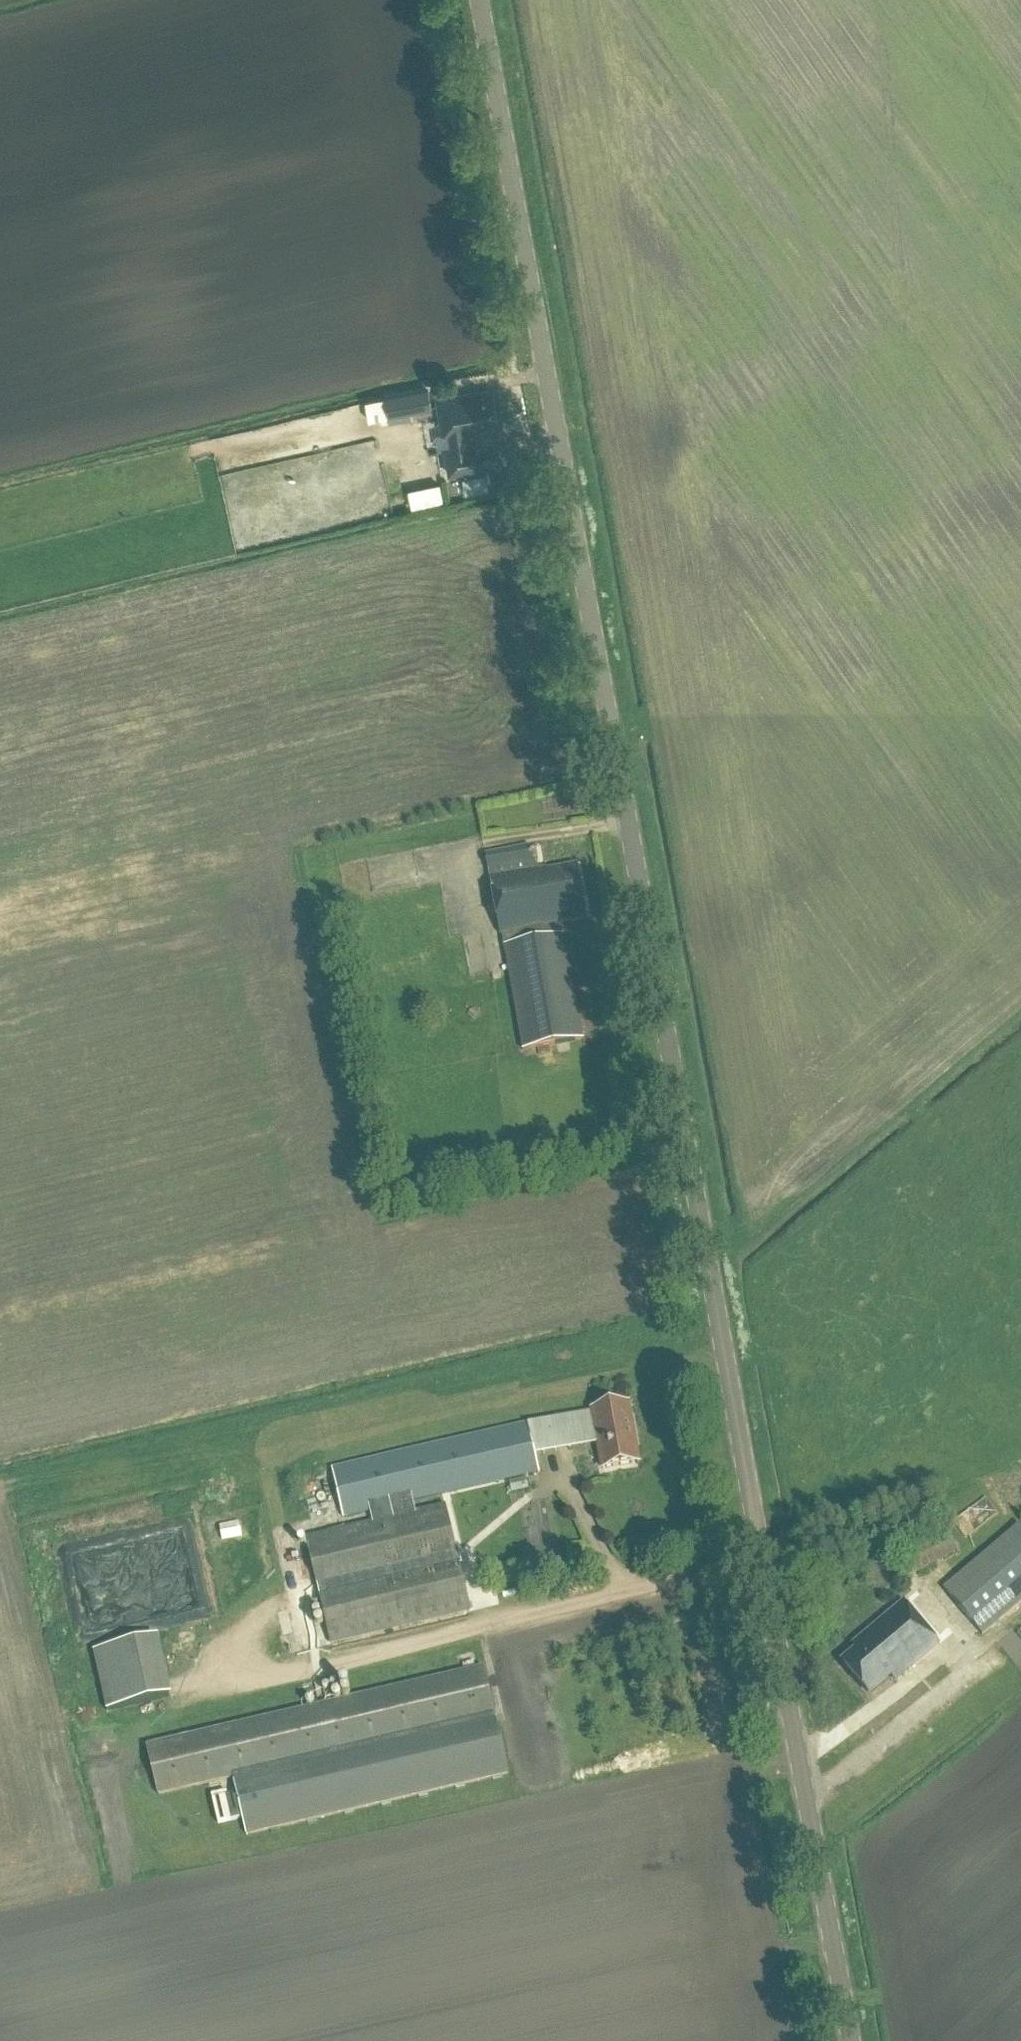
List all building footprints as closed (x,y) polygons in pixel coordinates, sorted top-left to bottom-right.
[(431,385),(368,397),(371,417),(434,406),(431,385)] [(443,430),(450,429),(453,446),(446,447),(450,470),(480,465),(476,442),(470,443),(468,426),(499,420),(493,387),(438,396),(443,430)] [(463,475),(466,491),(489,487),(486,471),(463,475)] [(500,937),(504,937),(524,1051),(584,1041),(563,924),(588,920),(578,867),(548,873),(547,871),(542,871),(535,862),(536,862),(532,848),(486,856),(491,883),(500,937)] [(528,1426),(534,1450),(574,1443),(574,1444),(587,1446),(587,1444),(598,1442),(603,1471),(633,1466),(638,1465),(636,1447),(628,1406),(593,1412),(593,1415),(528,1426)] [(412,1503),(539,1473),(534,1450),(528,1426),(333,1472),(344,1519),(392,1508),(395,1520),(415,1515),(412,1503)] [(395,1520),(306,1540),(331,1644),(470,1613),(445,1508),(415,1515),(395,1520)] [(983,1638),(1020,1605),(1020,1528),(1020,1527),(944,1592),(983,1638)] [(858,1654),(844,1666),(869,1695),(891,1677),(893,1680),(902,1673),(904,1676),(940,1646),(904,1604),(853,1647),(858,1654)] [(159,1797),(233,1780),(247,1837),(508,1776),(483,1670),(148,1748),(159,1797)]
